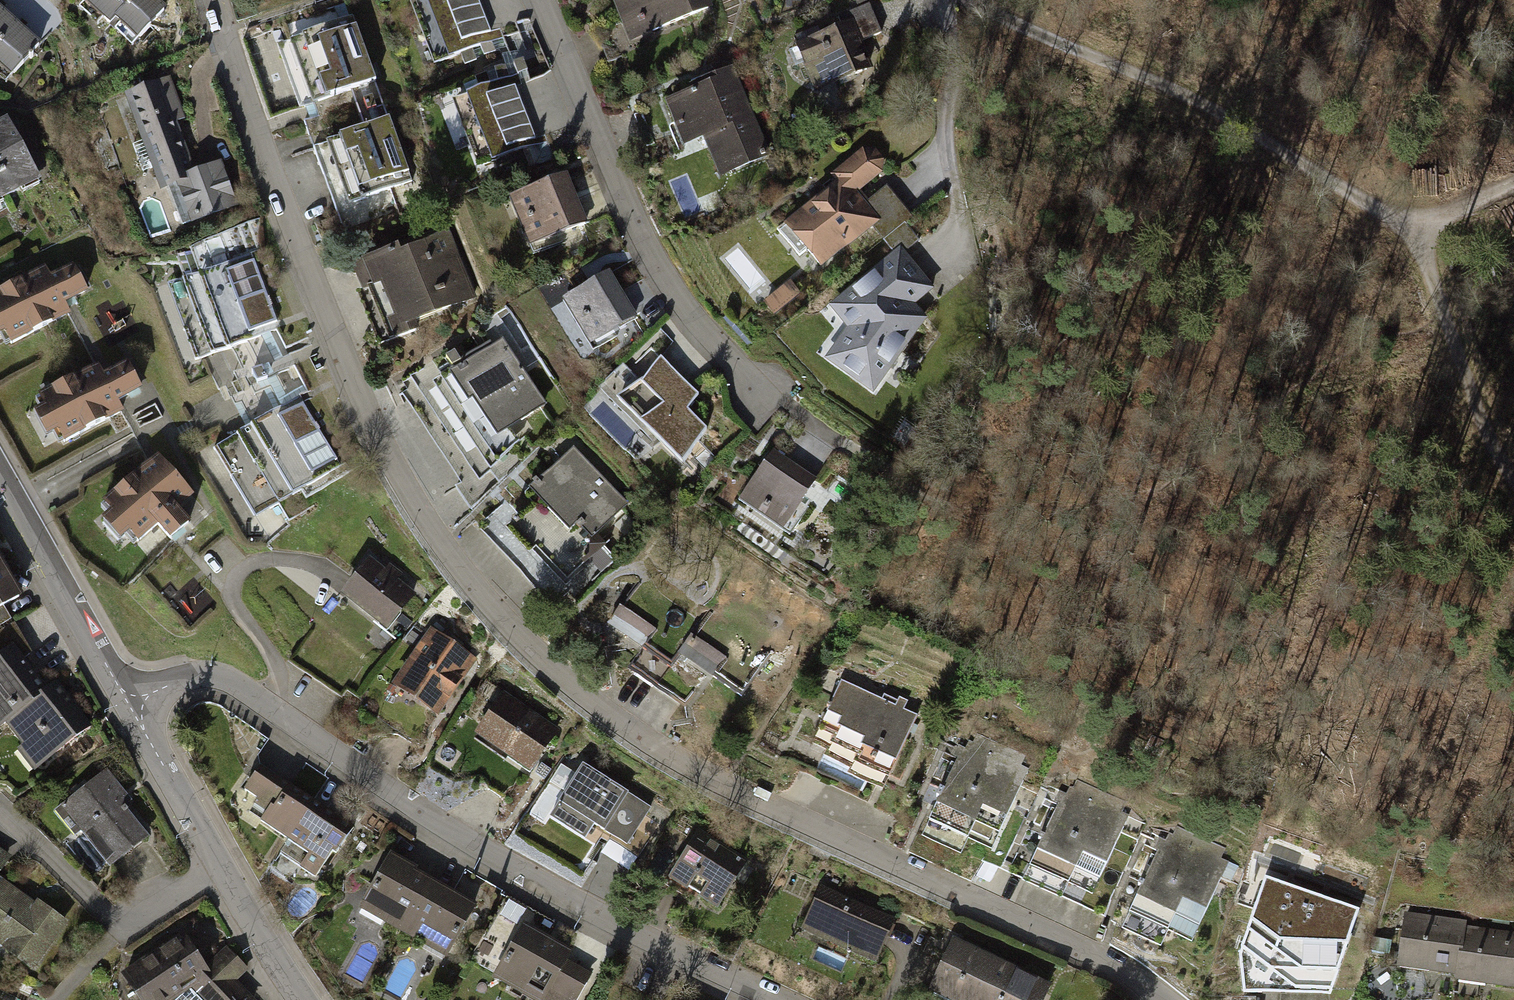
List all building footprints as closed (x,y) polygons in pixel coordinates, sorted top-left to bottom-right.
[(83,4),(114,32),(119,26),(138,43),(168,11),(156,0),(87,0),(83,4)] [(437,65),(481,48),(485,58),(494,54),(500,52),(506,68),(495,72),(500,85),(453,104),(479,169),(538,145),(515,87),(551,73),(529,19),(493,33),(480,0),(411,0),(437,65)] [(611,2),(628,42),(709,9),(705,0),(616,0),(611,2)] [(11,76),(27,58),(41,42),(27,30),(2,7),(0,5),(0,66),(11,76)] [(860,17),(799,42),(819,92),(881,67),(860,17)] [(353,28),(286,48),(305,109),(371,89),(353,28)] [(768,154),(734,72),(662,102),(680,144),(700,135),(717,175),(768,154)] [(170,84),(127,101),(162,192),(171,189),(186,228),(236,209),(220,168),(195,178),(174,123),(184,120),(170,84)] [(36,176),(4,114),(0,116),(0,195),(36,176)] [(390,127),(320,152),(343,217),(414,192),(390,127)] [(871,143),(864,148),(862,147),(831,173),(836,179),(778,227),(799,253),(807,246),(820,264),(873,225),(880,219),(867,201),(859,191),(882,172),(880,169),(887,162),(871,143)] [(545,188),(512,202),(530,248),(589,224),(570,178),(545,188)] [(888,185),(867,201),(880,219),(873,225),(884,237),(904,222),(911,215),(888,185)] [(884,237),(894,250),(900,245),(906,251),(919,241),(904,222),(884,237)] [(450,236),(402,257),(400,253),(352,273),(383,345),(390,342),(392,345),(396,343),(398,347),(424,336),(420,328),(479,302),(450,236)] [(906,251),(900,245),(894,250),(830,304),(846,325),(825,355),(873,392),(928,317),(917,303),(934,287),(906,251)] [(250,258),(157,292),(184,365),(277,331),(250,258)] [(4,329),(10,340),(71,308),(67,300),(90,288),(75,259),(51,272),(46,263),(0,287),(0,331),(4,329)] [(611,274),(566,301),(594,346),(639,318),(611,274)] [(779,302),(801,286),(793,277),(772,293),(779,302)] [(456,358),(449,363),(445,354),(399,386),(463,485),(457,490),(472,512),(557,424),(504,341),(494,348),(492,343),(462,366),(456,358)] [(625,366),(601,390),(657,447),(662,442),(684,462),(708,429),(687,412),(699,395),(653,352),(632,373),(625,366)] [(41,402),(30,408),(43,433),(54,428),(59,439),(120,408),(115,399),(138,387),(123,359),(101,370),(97,363),(36,394),(41,402)] [(300,406),(217,453),(255,519),(338,473),(300,406)] [(627,502),(571,445),(510,504),(507,500),(480,527),(548,596),(605,541),(596,532),(627,502)] [(157,451),(99,501),(108,511),(98,519),(116,539),(127,530),(134,539),(154,522),(167,536),(187,518),(177,506),(193,492),(157,451)] [(815,481),(772,453),(764,465),(739,504),(782,532),(815,481)] [(2,605),(21,593),(7,570),(0,557),(0,606),(2,605)] [(419,597),(371,560),(343,596),(390,633),(419,597)] [(775,657),(649,573),(606,637),(640,660),(630,674),(690,714),(708,687),(740,709),(775,657)] [(2,605),(0,606),(0,623),(9,618),(2,605)] [(12,642),(24,657),(31,650),(14,621),(0,629),(0,650),(12,642)] [(479,659),(431,629),(395,686),(443,716),(479,659)] [(12,642),(0,650),(0,726),(5,722),(21,742),(15,747),(31,768),(88,724),(55,680),(46,687),(24,657),(12,642)] [(917,721),(841,687),(807,762),(883,796),(917,721)] [(562,731),(504,693),(475,736),(533,774),(562,731)] [(969,753),(961,749),(921,835),(957,852),(965,835),(991,847),(1026,771),(1018,768),(1023,758),(977,737),(969,753)] [(654,806),(582,762),(557,803),(628,847),(654,806)] [(125,803),(132,798),(108,768),(59,805),(108,868),(151,836),(125,803)] [(319,877),(350,828),(329,814),(288,788),(258,768),(242,793),(270,811),(261,824),(286,840),(279,851),(319,877)] [(1071,801),(1063,797),(1022,882),(1058,898),(1065,883),(1090,895),(1126,819),(1120,816),(1124,806),(1079,785),(1071,801)] [(1224,850),(1170,826),(1122,929),(1160,946),(1167,931),(1189,942),(1224,867),(1218,865),(1224,850)] [(748,863),(697,833),(671,878),(721,908),(748,863)] [(0,847),(0,870),(10,854),(0,847)] [(411,868),(392,857),(364,909),(450,955),(478,904),(450,889),(411,868)] [(34,968),(69,921),(38,897),(37,901),(0,875),(0,944),(34,968)] [(1355,910),(1264,881),(1241,955),(1244,990),(1329,990),(1355,910)] [(893,922),(819,888),(800,928),(875,962),(893,922)] [(1405,911),(1398,968),(1455,974),(1455,978),(1513,985),(1513,932),(1466,926),(1467,918),(1405,911)] [(522,918),(493,973),(546,999),(575,999),(589,974),(569,964),(578,947),(522,918)] [(186,933),(122,973),(141,999),(175,999),(189,987),(203,999),(251,999),(237,986),(249,970),(228,945),(209,963),(186,933)] [(953,944),(931,994),(946,999),(1045,999),(1051,987),(953,944)] [(0,986),(0,999),(15,999),(17,995),(0,986)]
